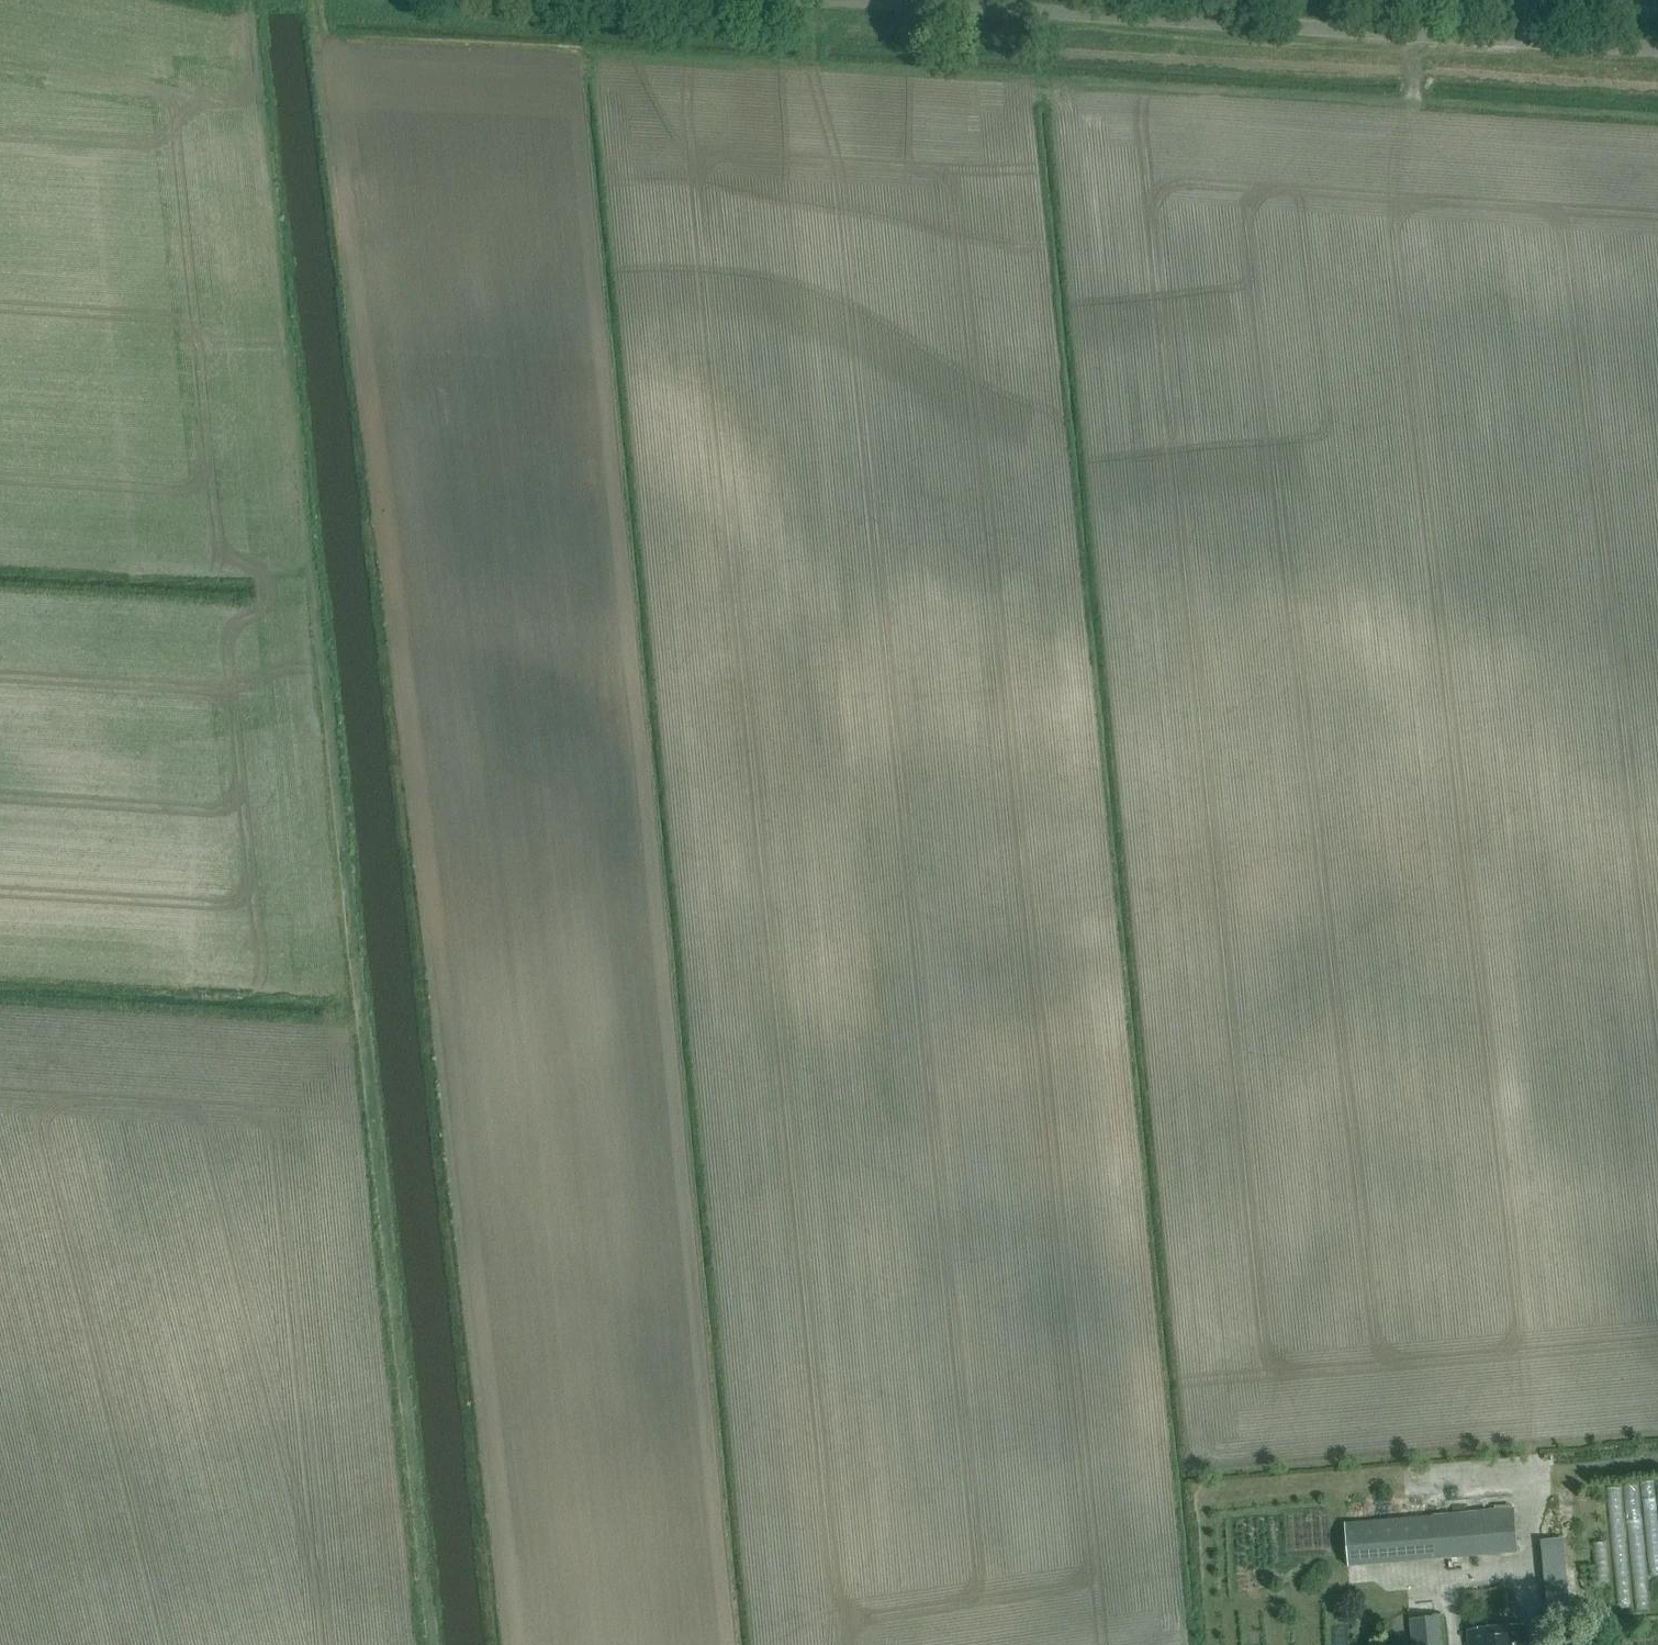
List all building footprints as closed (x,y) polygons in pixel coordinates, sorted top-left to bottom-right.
[(1512,1510),(1511,1505),(1494,1506),(1494,1512),(1344,1524),(1348,1567),(1517,1554),(1514,1510),(1512,1510)] [(1566,1570),(1563,1539),(1540,1541),(1548,1623),(1590,1619),(1585,1568),(1566,1570)] [(1657,1587),(1657,1547),(1635,1548),(1637,1588),(1657,1587)] [(1441,1617),(1409,1620),(1412,1644),(1444,1644),(1441,1617)] [(1523,1626),(1468,1632),(1469,1644),(1525,1644),(1523,1626)]
